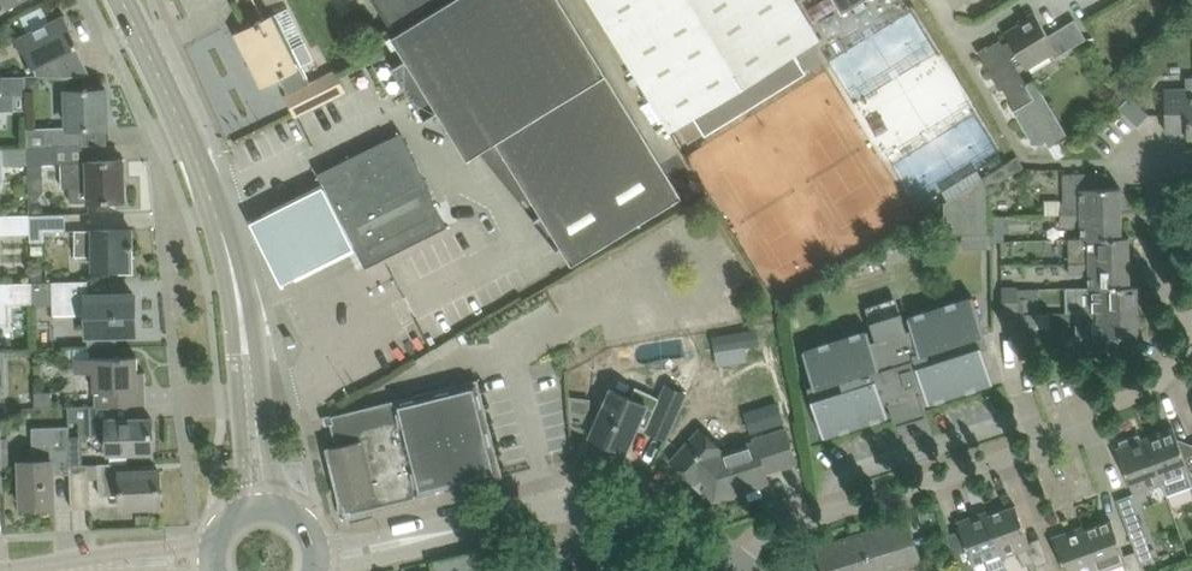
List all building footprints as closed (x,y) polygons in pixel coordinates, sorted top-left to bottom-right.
[(2,11),(24,0),(0,0),(0,7),(2,11)] [(395,25),(436,0),(380,0),(395,25)] [(392,37),(407,61),(395,68),(426,118),(438,111),(468,159),(496,142),(607,74),(562,0),(452,0),(392,37)] [(671,131),(678,126),(688,143),(704,133),(706,135),(808,72),(797,53),(821,38),(797,0),(590,0),(671,131)] [(844,12),(863,0),(837,0),(844,12)] [(258,23),(237,34),(246,52),(249,51),(265,83),(279,76),(289,95),(287,96),(296,114),(297,115),(345,91),(335,72),(311,84),(302,65),(314,59),(288,8),(276,14),(258,23)] [(988,45),(978,51),(997,82),(999,81),(1012,102),(1010,103),(1029,135),(1037,142),(1044,137),(1048,143),(1067,132),(1034,78),(1026,82),(1016,65),(1022,61),(1027,68),(1052,52),(1055,57),(1087,38),(1075,19),(1049,34),(1035,11),(1029,15),(1030,17),(1005,32),(1010,40),(1004,44),(1001,39),(989,46),(988,45)] [(65,15),(43,26),(16,39),(30,69),(35,67),(39,76),(89,75),(71,38),(75,36),(65,15)] [(607,74),(496,142),(572,265),(683,196),(607,74)] [(14,110),(14,95),(26,94),(26,76),(0,76),(0,110),(14,110)] [(1166,114),(1166,130),(1188,130),(1188,137),(1191,137),(1191,76),(1187,76),(1187,88),(1165,88),(1166,114)] [(27,128),(28,146),(28,147),(57,146),(83,145),(83,127),(107,126),(106,89),(67,91),(68,107),(69,126),(27,128)] [(1131,96),(1120,108),(1138,125),(1149,113),(1131,96)] [(356,156),(356,154),(318,173),(323,182),(366,267),(448,226),(433,196),(434,195),(433,194),(432,194),(428,187),(429,187),(425,177),(424,178),(418,165),(414,156),(413,157),(411,152),(412,152),(410,149),(410,150),(407,145),(408,145),(407,142),(406,142),(404,138),(404,137),(402,132),(398,134),(398,135),(390,139),(389,138),(385,140),(385,142),(373,148),(372,146),(368,148),(369,150),(356,156)] [(4,180),(3,164),(28,164),(28,147),(28,146),(0,147),(0,180),(4,180)] [(57,146),(28,147),(28,164),(29,174),(44,174),(43,164),(57,164),(57,146)] [(984,174),(991,186),(1024,166),(1017,155),(984,174)] [(62,188),(70,188),(71,202),(125,200),(124,159),(88,161),(62,162),(62,188)] [(1061,201),(1061,213),(1122,212),(1121,187),(1082,188),(1082,173),(1065,174),(1065,201),(1061,201)] [(945,202),(945,234),(992,233),(991,218),(990,193),(985,177),(945,202)] [(319,181),(249,216),(281,278),(351,242),(319,181)] [(37,201),(30,201),(30,213),(45,212),(45,209),(37,201)] [(1122,212),(1061,213),(1062,224),(1082,223),(1082,238),(1129,237),(1129,236),(1122,236),(1122,212)] [(66,214),(30,215),(30,233),(30,241),(45,241),(45,231),(66,231),(66,214)] [(30,233),(30,215),(0,215),(0,234),(30,233)] [(94,269),(106,269),(130,268),(129,247),(132,247),(132,229),(108,229),(93,230),(75,230),(76,256),(94,255),(94,269)] [(1070,238),(1070,262),(1130,261),(1129,237),(1082,238),(1070,238)] [(1001,241),(1002,254),(1012,254),(1012,240),(1001,241)] [(32,245),(32,255),(44,255),(44,245),(32,245)] [(1130,261),(1070,262),(1070,274),(1090,273),(1090,285),(1090,286),(1130,286),(1130,285),(1130,261)] [(31,282),(31,290),(53,290),(53,315),(86,315),(87,334),(136,333),(134,294),(87,296),(87,280),(31,282)] [(8,318),(7,300),(21,300),(21,309),(32,309),(32,300),(31,290),(31,282),(0,283),(0,318),(8,318)] [(1090,285),(1078,285),(1078,311),(1138,310),(1138,301),(1143,301),(1142,287),(1138,287),(1138,285),(1130,285),(1130,286),(1090,286),(1090,285)] [(1003,298),(1003,313),(1019,313),(1019,312),(1019,288),(1003,288),(1003,298)] [(1041,288),(1019,288),(1019,312),(1030,312),(1030,297),(1042,297),(1041,288)] [(885,404),(890,403),(897,424),(927,414),(921,393),(925,392),(929,402),(994,382),(983,347),(988,345),(984,333),(985,333),(974,296),(908,316),(912,327),(911,327),(907,329),(902,311),(871,321),(876,338),(872,340),(868,329),(803,350),(814,384),(809,386),(813,398),(812,399),(823,436),(889,415),(885,404)] [(1138,310),(1078,311),(1078,336),(1099,336),(1099,351),(1132,350),(1132,335),(1139,335),(1138,310)] [(1030,312),(1019,312),(1019,313),(1020,358),(1035,357),(1035,344),(1034,313),(1030,313),(1030,312)] [(745,345),(742,331),(714,336),(716,350),(745,345)] [(94,371),(95,405),(117,404),(146,403),(146,372),(138,372),(137,356),(75,358),(76,372),(94,371)] [(469,381),(432,390),(456,484),(503,473),(479,378),(469,381)] [(611,389),(601,413),(591,435),(627,451),(641,420),(649,423),(646,429),(667,438),(686,395),(666,386),(660,398),(653,395),(654,394),(637,387),(632,398),(611,389)] [(432,390),(396,399),(420,493),(456,484),(432,390)] [(52,391),(35,392),(35,407),(52,406),(52,391)] [(337,445),(327,447),(341,503),(344,503),(347,512),(420,493),(396,399),(332,415),(334,423),(331,423),(337,445)] [(783,420),(776,401),(745,411),(751,430),(783,420)] [(117,404),(95,405),(68,406),(69,421),(80,421),(80,436),(108,435),(109,453),(110,453),(128,452),(153,451),(152,418),(117,419),(117,404)] [(20,460),(21,484),(22,508),(54,506),(53,474),(71,473),(70,464),(69,426),(33,427),(34,460),(20,460)] [(1145,437),(1162,483),(1163,483),(1168,495),(1191,486),(1191,484),(1186,469),(1189,468),(1174,426),(1145,437)] [(700,429),(687,443),(671,460),(714,500),(769,483),(766,472),(797,463),(786,428),(754,438),(755,441),(724,450),(700,429)] [(1120,441),(1121,446),(1117,447),(1134,494),(1162,483),(1145,437),(1141,438),(1140,434),(1120,441)] [(128,452),(110,453),(110,463),(128,462),(128,452)] [(98,463),(99,471),(100,495),(122,494),(122,506),(161,504),(159,470),(129,471),(129,462),(128,462),(110,463),(98,463)] [(88,464),(70,464),(71,473),(72,508),(89,507),(88,464)] [(1016,505),(989,515),(988,515),(1003,557),(1019,551),(1023,564),(1036,560),(1031,547),(1032,546),(1016,505)] [(960,567),(960,570),(988,570),(989,569),(993,570),(1006,570),(1007,570),(1002,557),(1003,557),(988,515),(989,515),(987,510),(958,521),(965,539),(951,544),(960,567)] [(150,515),(141,515),(141,524),(151,524),(150,515)] [(921,560),(907,517),(815,548),(822,570),(884,570),(921,560)] [(1082,526),(1098,570),(1102,570),(1125,562),(1128,570),(1143,570),(1136,550),(1125,555),(1112,520),(1084,530),(1082,525),(1082,526)] [(1136,550),(1143,570),(1151,570),(1158,569),(1141,525),(1128,530),(1136,550)] [(1062,559),(1066,570),(1088,570),(1096,568),(1098,570),(1082,526),(1053,536),(1062,559)] [(1038,570),(1053,570),(1049,560),(1036,565),(1038,570)]
